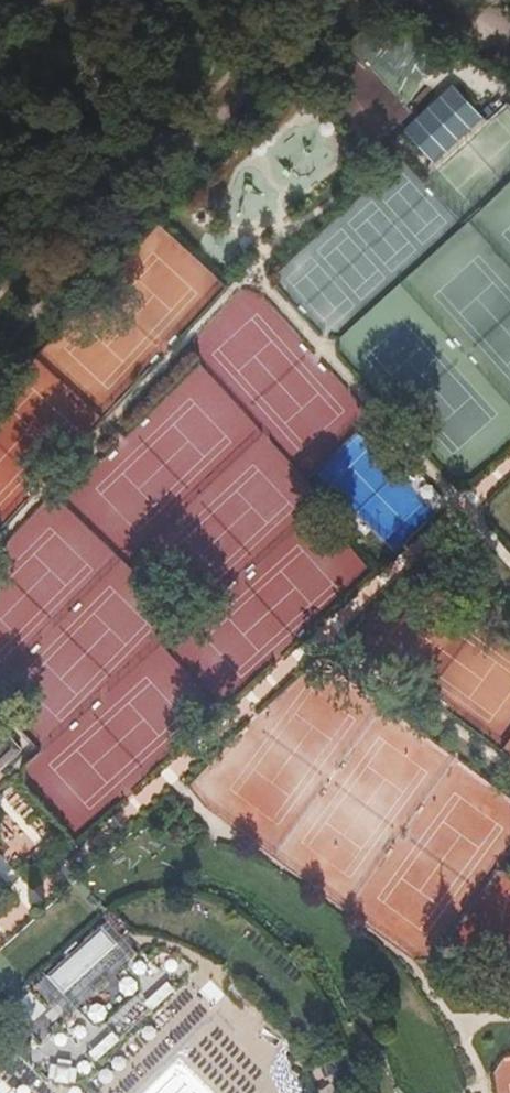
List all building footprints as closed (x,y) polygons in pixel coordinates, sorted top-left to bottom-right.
[(394,96),(425,36),(417,33),(409,32),(366,32),(353,38),(349,40),(352,64),(328,84),(338,96),(362,77),(399,119),(407,112),(394,96)] [(399,119),(362,77),(338,96),(376,139),(399,119)] [(433,163),(501,102),(486,85),(472,97),(454,78),(400,127),(433,163)] [(21,748),(0,726),(0,769),(21,748)] [(68,991),(122,942),(106,925),(54,974),(68,991)] [(67,1069),(112,1036),(88,1004),(43,1037),(67,1069)]
